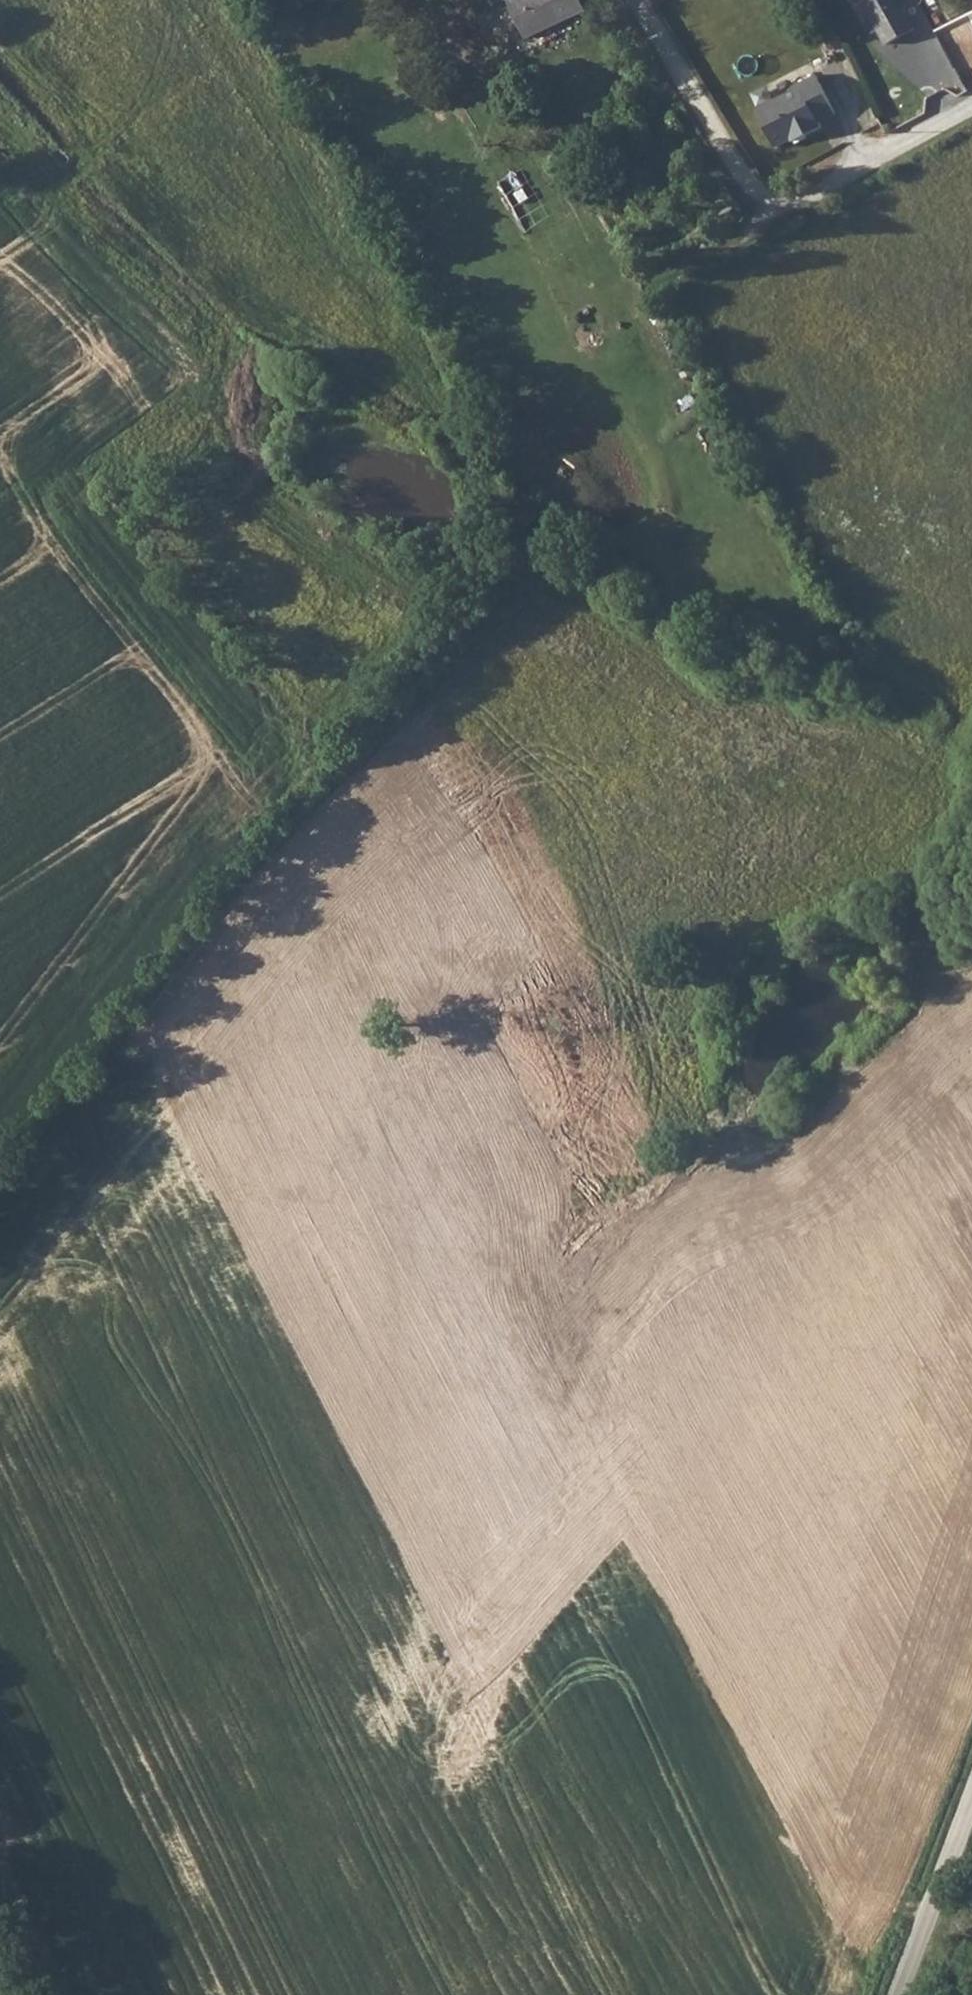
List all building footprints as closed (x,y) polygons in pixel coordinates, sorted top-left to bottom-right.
[(522,37),(583,9),(579,0),(504,0),(522,37)] [(855,3),(879,45),(907,30),(891,0),(860,0),(855,3)] [(776,152),(823,130),(820,126),(836,118),(817,76),(754,107),(776,152)]
